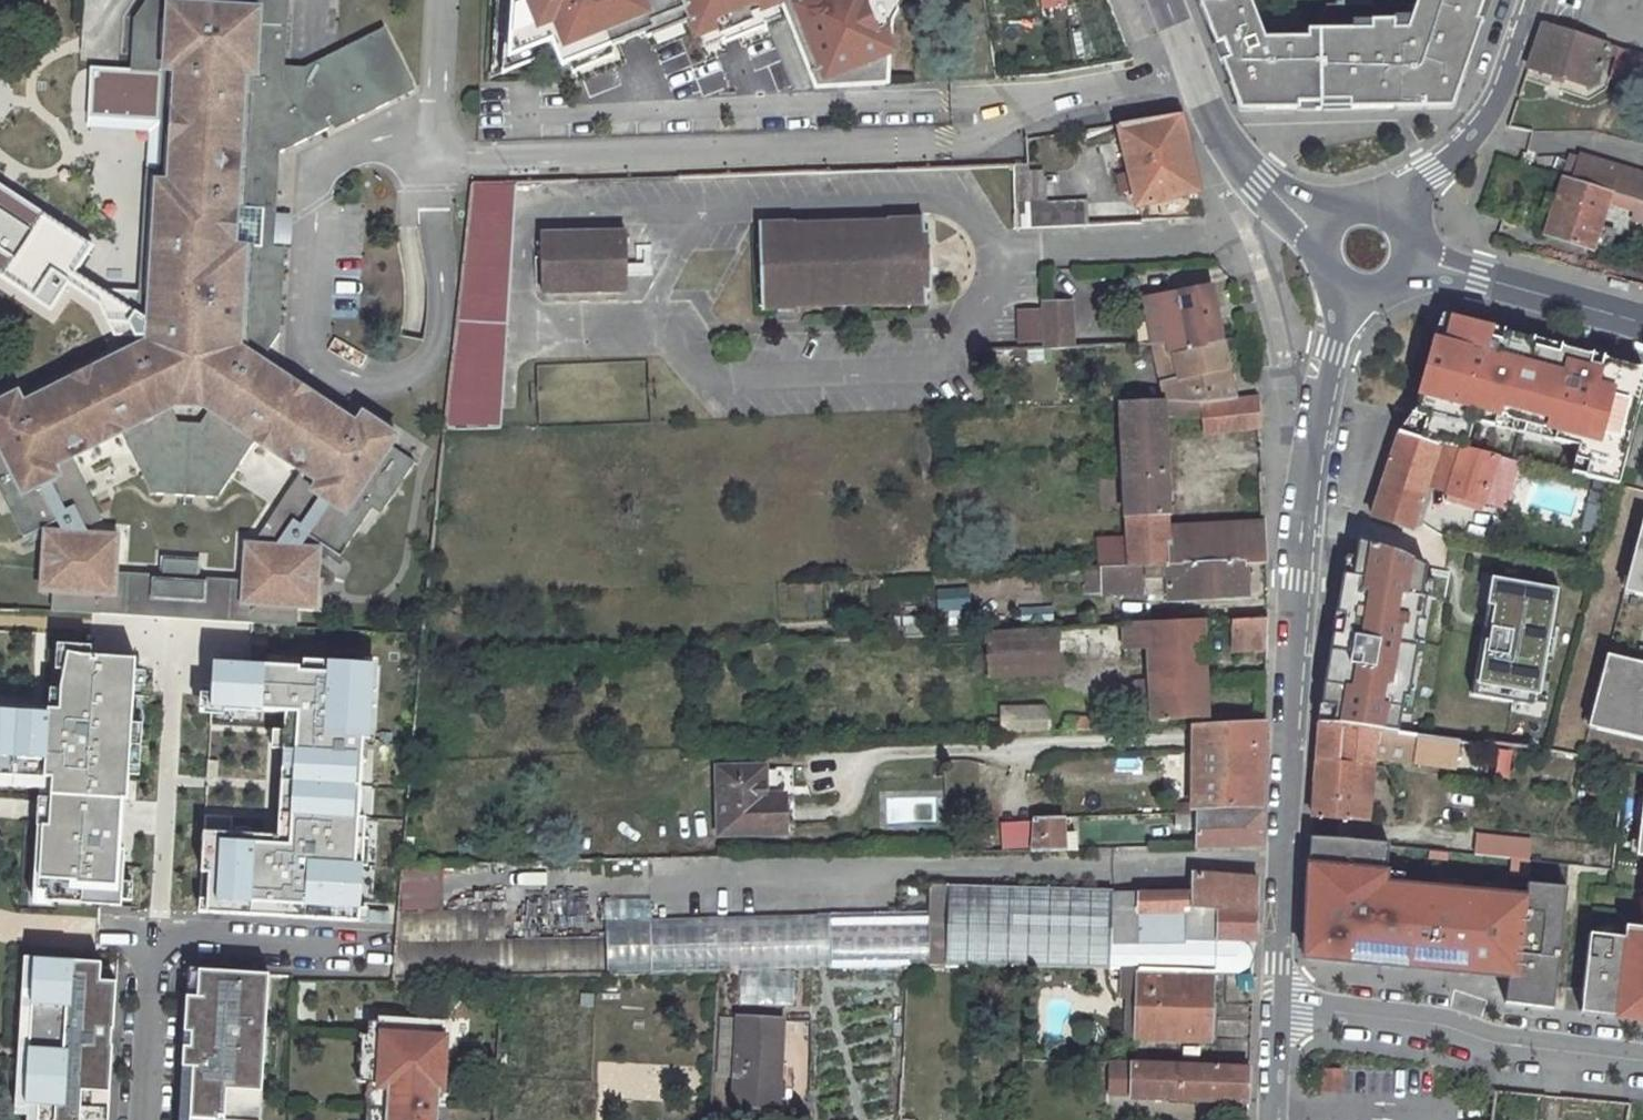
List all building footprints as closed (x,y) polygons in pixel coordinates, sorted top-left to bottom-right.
[(267,364),(285,336),(290,250),(277,250),(282,155),(336,127),(334,121),(345,115),(350,125),(417,92),(387,30),(339,54),(307,70),(287,69),(290,0),(146,0),(133,18),(130,69),(153,70),(156,2),(258,6),(254,79),(240,78),(230,245),(246,244),(241,347),(267,364)] [(780,0),(493,0),(492,25),(504,54),(507,53),(542,40),(550,36),(560,61),(566,59),(609,43),(643,29),(652,26),(649,20),(683,6),(688,18),(694,34),(715,26),(717,33),(762,16),(767,14),(765,6),(780,0)] [(888,21),(893,10),(889,0),(780,0),(785,14),(805,7),(816,36),(797,44),(814,87),(884,83),(888,21)] [(1040,9),(1066,6),(1066,0),(1039,0),(1040,9)] [(1199,2),(1209,31),(1237,112),(1456,109),(1492,0),(1416,0),(1408,26),(1394,28),(1393,18),(1371,20),(1371,34),(1308,29),(1308,36),(1267,36),(1249,0),(1231,0),(1199,2)] [(241,347),(246,244),(230,245),(240,78),(254,79),(258,6),(156,2),(153,70),(163,70),(157,169),(146,168),(138,313),(149,313),(147,341),(25,406),(19,395),(0,406),(0,489),(1,489),(29,539),(63,521),(70,536),(72,539),(96,526),(108,519),(75,459),(124,433),(156,493),(222,497),(260,440),(306,472),(268,529),(301,552),(302,551),(311,536),(343,558),(376,511),(385,517),(419,466),(395,450),(402,440),(368,418),(361,427),(241,347)] [(643,29),(645,34),(688,18),(683,6),(649,20),(652,26),(643,29)] [(805,7),(785,14),(797,44),(816,36),(805,7)] [(717,33),(721,42),(765,25),(762,16),(717,33)] [(1543,25),(1528,68),(1584,85),(1597,80),(1605,54),(1619,58),(1614,78),(1642,86),(1642,55),(1622,49),(1543,25)] [(507,53),(506,67),(539,54),(542,40),(507,53)] [(566,59),(570,70),(613,53),(609,43),(566,59)] [(336,127),(339,131),(350,125),(345,115),(334,121),(336,127)] [(1116,125),(1138,206),(1199,192),(1181,115),(1116,125)] [(1580,156),(1572,182),(1609,193),(1642,206),(1642,175),(1580,156)] [(486,184),(487,163),(474,161),(463,261),(457,319),(507,324),(516,240),(507,239),(513,183),(486,184)] [(1046,167),(1013,168),(1016,230),(1055,227),(1054,205),(1047,205),(1046,167)] [(1562,178),(1556,197),(1552,214),(1545,235),(1591,249),(1592,247),(1598,227),(1609,193),(1572,182),(1562,178)] [(0,182),(0,275),(51,309),(70,280),(147,341),(149,313),(77,269),(93,244),(0,182)] [(516,240),(522,183),(513,183),(507,239),(516,240)] [(1199,192),(1138,206),(1142,222),(1205,219),(1199,192)] [(1545,194),(1540,210),(1552,214),(1556,197),(1545,194)] [(1087,203),(1054,205),(1055,227),(1088,225),(1087,203)] [(794,224),(760,226),(761,309),(796,308),(797,304),(890,302),(889,305),(926,305),(925,276),(918,270),(918,257),(924,252),(924,221),(888,222),(888,226),(794,228),(794,224)] [(1598,227),(1592,247),(1607,251),(1612,230),(1598,227)] [(627,234),(541,234),(542,293),(628,291),(627,234)] [(924,252),(918,257),(918,270),(925,276),(931,276),(931,252),(924,252)] [(1195,353),(1194,349),(1222,342),(1213,288),(1146,302),(1153,343),(1167,343),(1170,354),(1195,353)] [(1071,303),(1046,304),(1048,348),(1072,346),(1071,303)] [(1445,315),(1434,340),(1445,342),(1453,318),(1445,315)] [(1414,415),(1426,419),(1419,442),(1436,448),(1437,444),(1464,452),(1465,450),(1464,450),(1470,422),(1472,412),(1489,417),(1487,426),(1521,434),(1523,426),(1543,430),(1540,439),(1576,447),(1573,459),(1586,463),(1582,477),(1602,482),(1617,485),(1642,391),(1642,379),(1618,372),(1620,363),(1453,318),(1445,342),(1434,340),(1414,415)] [(1153,343),(1117,345),(1118,362),(1156,363),(1156,366),(1159,366),(1161,385),(1164,385),(1165,401),(1199,401),(1236,398),(1222,342),(1194,349),(1195,353),(1170,354),(1167,343),(1153,343)] [(996,353),(999,370),(1028,364),(1024,347),(996,353)] [(1620,363),(1618,372),(1642,379),(1642,371),(1642,370),(1620,363)] [(1236,398),(1199,401),(1202,419),(1204,436),(1261,428),(1259,396),(1236,398)] [(1120,403),(1125,519),(1168,517),(1164,416),(1202,419),(1199,401),(1165,401),(1120,403)] [(1472,412),(1470,422),(1487,426),(1489,417),(1472,412)] [(1426,419),(1414,415),(1399,435),(1419,442),(1426,419)] [(1523,426),(1521,434),(1540,439),(1543,430),(1523,426)] [(1372,516),(1412,529),(1421,526),(1431,493),(1424,490),(1425,485),(1433,488),(1448,493),(1446,500),(1479,511),(1482,502),(1495,457),(1465,450),(1464,452),(1437,444),(1436,448),(1419,442),(1399,435),(1372,516)] [(1495,457),(1482,502),(1498,507),(1508,472),(1511,461),(1495,457)] [(1586,463),(1573,459),(1569,474),(1582,477),(1586,463)] [(1511,461),(1508,472),(1514,474),(1517,462),(1511,461)] [(1168,517),(1125,519),(1126,535),(1162,534),(1168,542),(1168,547),(1194,547),(1194,566),(1241,565),(1240,524),(1169,528),(1168,517)] [(1265,523),(1240,524),(1241,565),(1244,565),(1267,564),(1265,523)] [(312,587),(315,552),(302,551),(301,552),(268,529),(257,544),(250,543),(248,580),(199,577),(200,563),(170,561),(169,575),(120,572),(123,536),(99,534),(96,526),(72,539),(70,536),(55,535),(54,555),(45,554),(43,594),(54,595),(53,614),(298,629),(300,610),(300,596),(287,595),(288,586),(312,587)] [(1162,534),(1126,535),(1126,539),(1128,569),(1100,570),(1086,571),(1088,595),(1164,595),(1164,592),(1170,592),(1170,601),(1246,598),(1244,565),(1241,565),(1194,566),(1194,547),(1168,547),(1168,542),(1162,534)] [(1126,539),(1098,541),(1100,570),(1128,569),(1126,539)] [(1638,596),(1642,597),(1642,540),(1640,539),(1631,578),(1641,580),(1638,596)] [(1323,686),(1320,723),(1390,733),(1397,734),(1407,677),(1412,678),(1418,642),(1413,641),(1417,621),(1421,622),(1431,568),(1429,568),(1399,554),(1359,541),(1352,575),(1343,574),(1323,686)] [(317,611),(321,556),(315,552),(312,587),(288,586),(287,595),(300,596),(300,610),(317,611)] [(1631,578),(1627,593),(1638,596),(1641,580),(1631,578)] [(1481,642),(1472,695),(1511,702),(1514,691),(1536,695),(1543,654),(1550,655),(1560,592),(1492,580),(1486,615),(1493,616),(1488,643),(1481,642)] [(1268,618),(1225,620),(1227,656),(1268,652),(1268,618)] [(1203,621),(1149,623),(1150,649),(1151,659),(1205,656),(1203,621)] [(1149,623),(1125,625),(1126,651),(1150,649),(1149,623)] [(1125,625),(987,633),(989,677),(1059,675),(1058,660),(1068,662),(1127,659),(1126,651),(1125,625)] [(44,783),(36,899),(119,905),(136,654),(92,651),(89,643),(55,640),(50,707),(0,704),(0,780),(44,783)] [(1610,674),(1614,657),(1606,655),(1602,672),(1610,674)] [(1205,656),(1151,659),(1152,682),(1206,679),(1205,656)] [(326,664),(215,657),(212,708),(285,713),(277,833),(202,828),(197,912),(362,922),(378,660),(327,657),(326,664)] [(1635,662),(1614,657),(1610,674),(1602,672),(1593,708),(1600,710),(1596,729),(1642,740),(1642,663),(1635,662)] [(1153,719),(1153,722),(1207,718),(1206,679),(1152,682),(1152,684),(1136,685),(1128,694),(1129,711),(1138,720),(1153,719)] [(1596,729),(1600,710),(1593,708),(1588,728),(1596,729)] [(1038,709),(1001,710),(1001,718),(990,718),(990,734),(1052,732),(1052,723),(1038,709)] [(1105,719),(1066,719),(1067,731),(1106,730),(1105,719)] [(1266,723),(1193,726),(1194,752),(1265,749),(1266,723)] [(1320,723),(1316,761),(1370,766),(1372,741),(1389,743),(1390,733),(1320,723)] [(1145,726),(1136,727),(1136,733),(1137,736),(1145,734),(1145,726)] [(1417,737),(1414,762),(1453,767),(1456,743),(1417,737)] [(1265,749),(1194,752),(1194,811),(1263,809),(1265,749)] [(1316,761),(1311,816),(1367,822),(1370,766),(1316,761)] [(765,769),(718,770),(721,834),(784,832),(783,810),(782,797),(766,797),(765,769)] [(1262,813),(1178,816),(1178,831),(1197,831),(1197,848),(1260,847),(1262,813)] [(1063,817),(1035,818),(1034,852),(1066,851),(1065,836),(1063,817)] [(1078,835),(1065,836),(1066,851),(1079,851),(1078,835)] [(1322,840),(1310,838),(1308,858),(1321,859),(1322,840)] [(1321,859),(1308,858),(1303,958),(1509,977),(1505,1002),(1552,1008),(1567,889),(1539,886),(1537,899),(1526,898),(1402,886),(1385,884),(1386,873),(1389,844),(1387,844),(1322,840),(1321,859)] [(1447,852),(1430,850),(1429,858),(1446,860),(1447,852)] [(1529,861),(1511,859),(1509,875),(1528,877),(1529,861)] [(422,865),(403,866),(399,913),(420,912),(422,865)] [(1386,873),(1385,884),(1402,886),(1403,874),(1386,873)] [(1195,875),(1195,893),(1166,894),(1164,877),(1121,878),(1121,893),(1112,893),(1113,945),(1186,944),(1186,937),(1256,941),(1259,879),(1195,875)] [(1113,945),(1112,893),(1112,884),(971,881),(973,939),(967,939),(966,966),(1028,966),(1141,970),(1208,972),(1254,974),(1256,941),(1186,937),(1186,944),(1113,945)] [(1527,885),(1526,898),(1537,899),(1539,886),(1527,885)] [(420,912),(399,913),(397,943),(394,978),(648,973),(649,937),(506,938),(506,910),(420,912)] [(1642,930),(1640,942),(1624,940),(1589,935),(1580,1012),(1642,1020),(1642,922),(1642,930)] [(1625,927),(1624,940),(1640,942),(1642,930),(1625,927)] [(35,960),(30,1046),(25,1104),(39,1107),(37,1119),(108,1119),(110,1077),(102,1077),(103,1058),(110,1059),(116,982),(101,982),(102,962),(35,960)] [(1125,970),(1123,999),(1129,999),(1127,1038),(1137,1038),(1141,970),(1125,970)] [(1141,970),(1137,1038),(1201,1043),(1202,1019),(1206,1019),(1208,972),(1141,970)] [(270,977),(198,972),(190,1118),(220,1119),(262,1119),(265,1063),(270,977)] [(445,1021),(382,1018),(381,1034),(381,1042),(375,1042),(373,1082),(371,1119),(440,1119),(445,1021)] [(1202,1019),(1201,1043),(1213,1043),(1214,1020),(1206,1019),(1202,1019)] [(739,1021),(737,1106),(778,1108),(782,1023),(739,1021)] [(805,1041),(805,1021),(785,1021),(785,1041),(805,1041)] [(381,1034),(363,1033),(361,1081),(373,1082),(375,1042),(381,1042),(381,1034)] [(1111,1064),(1110,1095),(1132,1096),(1133,1064),(1111,1064)] [(1133,1064),(1132,1096),(1132,1099),(1249,1103),(1250,1067),(1133,1064)] [(1322,1072),(1322,1092),(1339,1092),(1340,1073),(1322,1072)]
